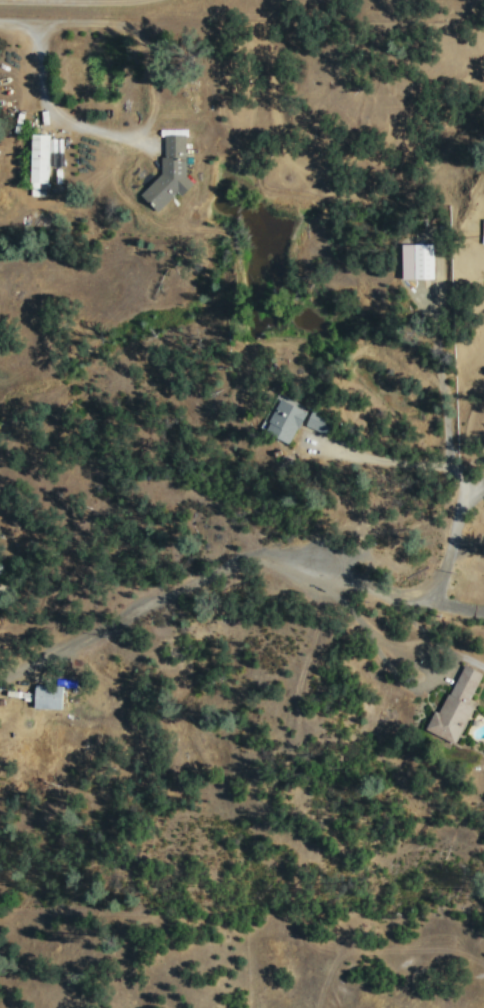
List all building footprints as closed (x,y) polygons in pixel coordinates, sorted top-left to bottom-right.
[(52,133),(33,132),(31,194),(50,195),(52,133)] [(187,133),(166,133),(166,154),(163,157),(163,172),(142,193),(160,210),(177,192),(186,192),(196,183),(187,174),(187,133)] [(416,243),(416,278),(436,278),(435,242),(416,243)] [(264,428),(293,442),(309,409),(280,395),(264,428)] [(332,434),(338,417),(315,409),(308,426),(332,434)] [(462,661),(432,731),(458,743),(474,705),(471,703),(483,672),(483,671),(462,661)] [(64,707),(65,685),(35,684),(34,707),(64,707)]
